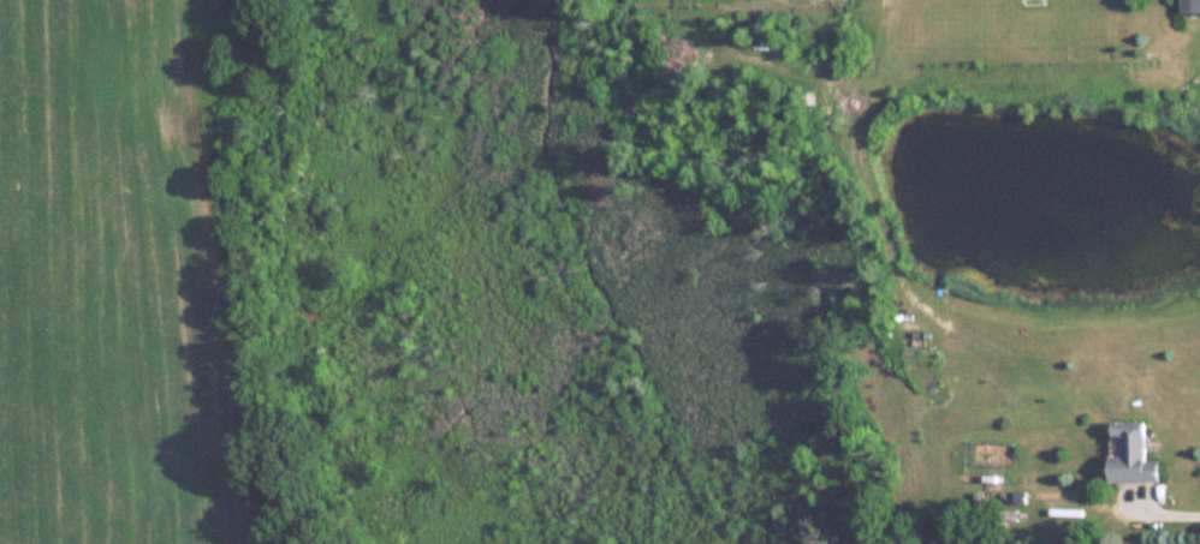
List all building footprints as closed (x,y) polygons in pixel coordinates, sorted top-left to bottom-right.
[(1182,13),(1199,13),(1199,0),(1182,0),(1182,13)] [(1108,481),(1158,481),(1158,459),(1144,459),(1144,420),(1109,420),(1108,481)]
